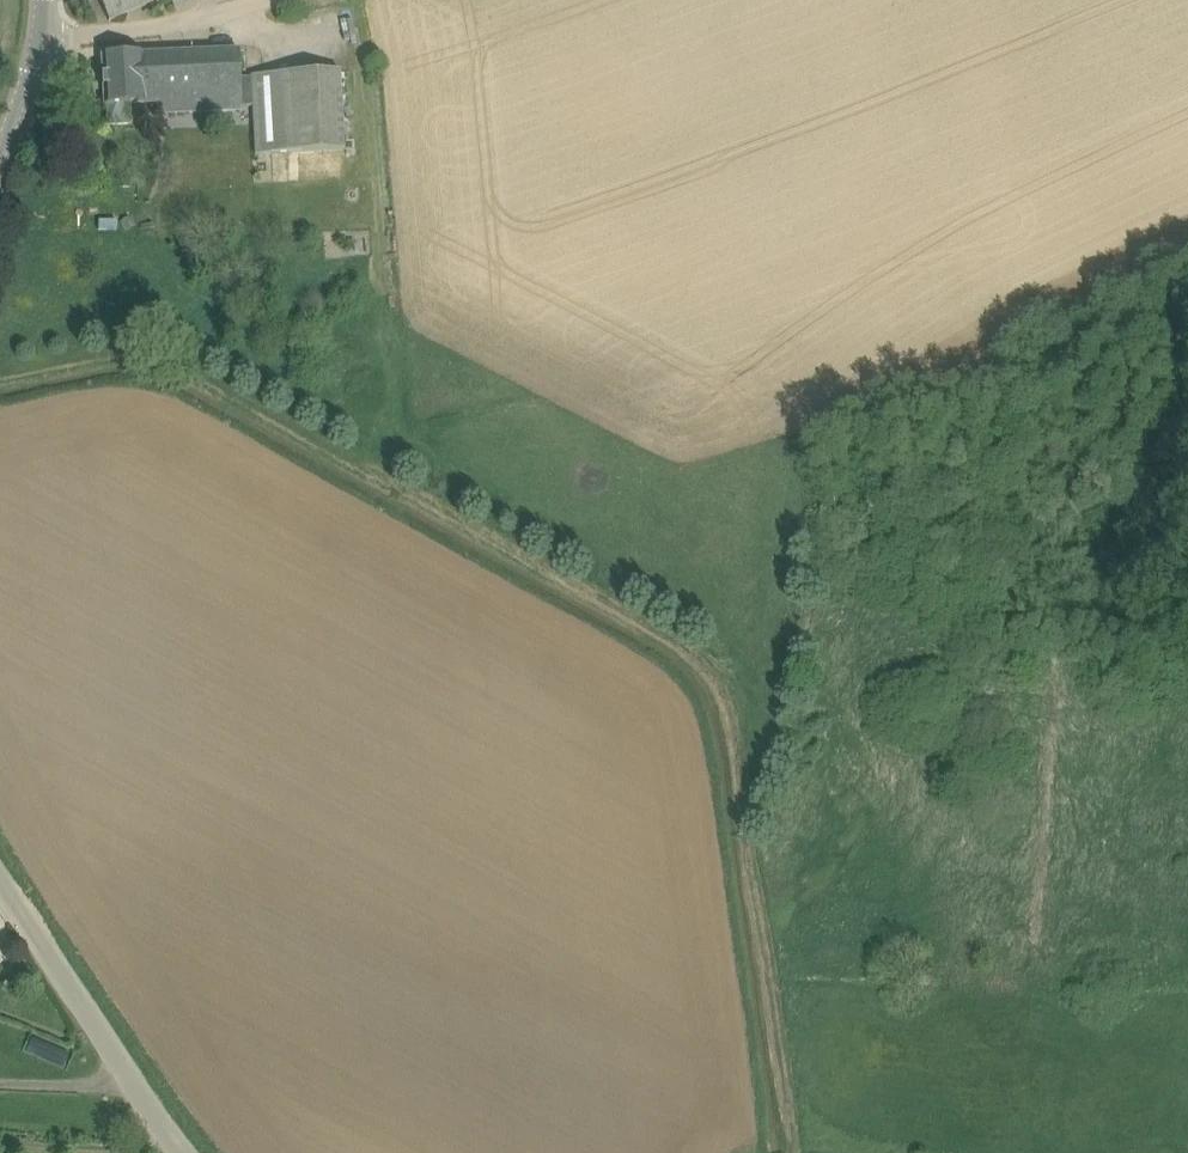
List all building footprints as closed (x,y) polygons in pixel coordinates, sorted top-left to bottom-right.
[(110,21),(155,0),(100,0),(110,21)] [(175,8),(193,0),(171,0),(175,8)] [(251,106),(250,77),(241,78),(239,50),(143,54),(102,56),(105,106),(108,106),(108,117),(108,125),(131,124),(130,104),(156,103),(156,114),(241,110),(241,107),(251,106)] [(344,150),(340,71),(253,75),(253,77),(250,77),(251,106),(254,154),(344,150)]
